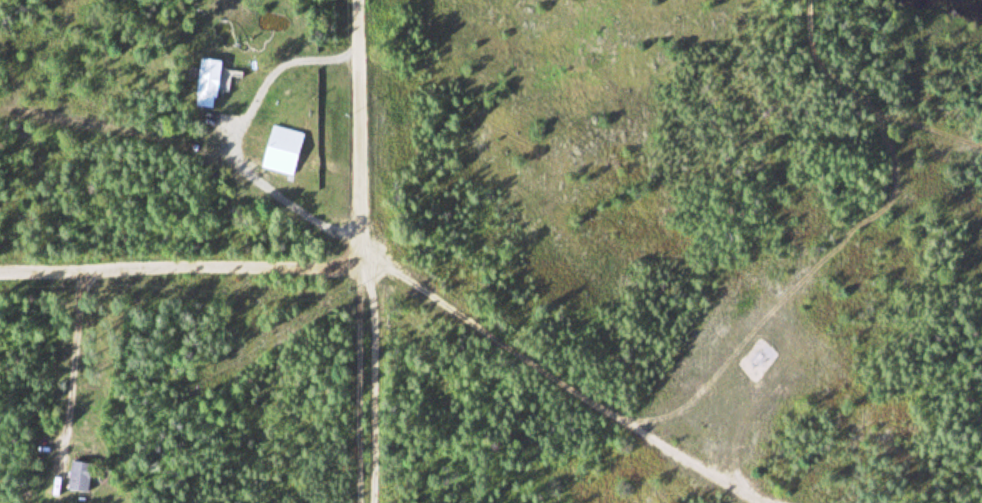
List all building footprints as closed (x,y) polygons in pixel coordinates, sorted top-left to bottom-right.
[(194,107),(217,109),(222,61),(199,59),(194,107)] [(260,167),(293,175),(305,133),(272,124),(260,167)] [(67,488),(87,490),(88,468),(68,467),(67,488)]
